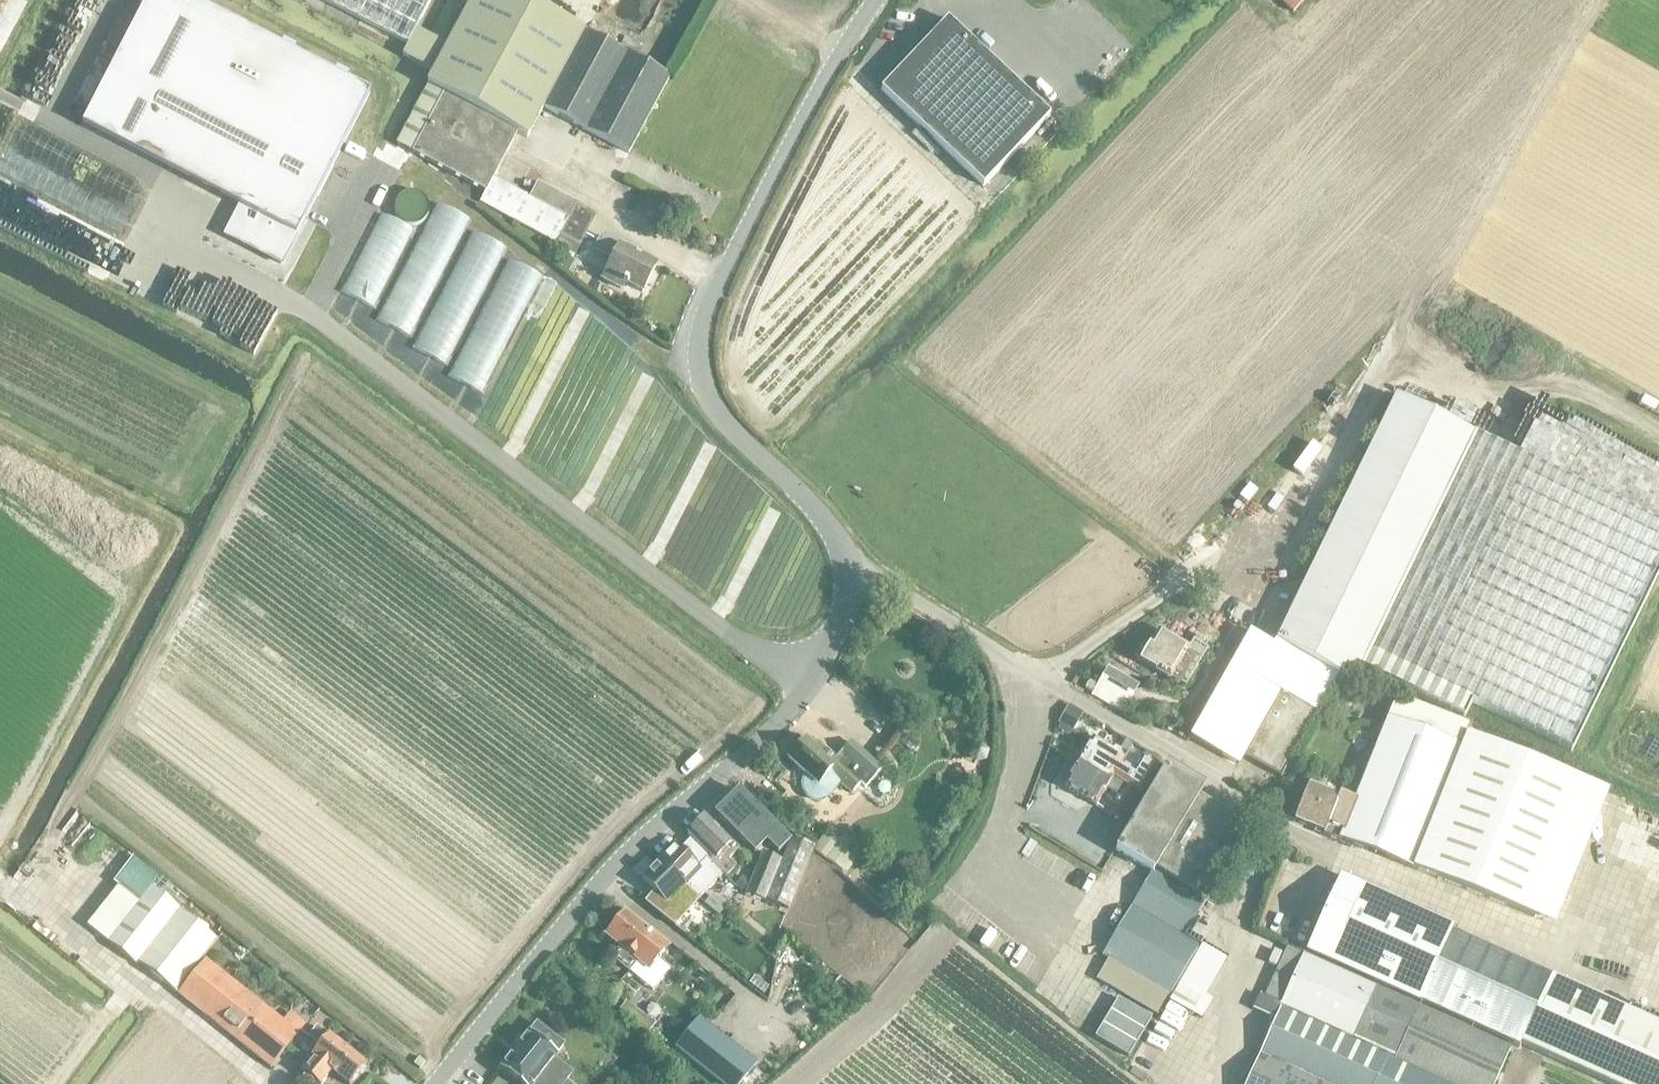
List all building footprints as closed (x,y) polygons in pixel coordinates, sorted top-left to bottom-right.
[(240,206),(225,235),(280,264),(369,92),(191,0),(147,0),(82,124),(240,206)] [(406,43),(428,0),(324,0),(406,43)] [(430,69),(435,71),(433,74),(533,126),(543,107),(628,153),(669,77),(584,31),(526,0),(470,0),(446,46),(415,30),(402,54),(430,69)] [(1293,12),(1304,0),(1280,0),(1293,12)] [(948,19),(881,90),(983,186),(1049,115),(948,19)] [(500,164),(517,133),(517,132),(527,137),(533,126),(433,74),(427,86),(396,143),(412,152),(485,191),(479,202),(556,243),(560,236),(579,246),(596,214),(500,164)] [(412,335),(468,215),(436,200),(380,320),(412,335)] [(376,306),(414,225),(380,210),(343,291),(376,306)] [(449,363),(503,243),(470,228),(416,349),(449,363)] [(657,265),(618,244),(618,246),(600,236),(592,250),(610,259),(600,278),(621,289),(624,284),(642,292),(657,265)] [(452,376),(485,391),(540,272),(507,257),(452,376)] [(1189,737),(1238,766),(1244,756),(1280,777),(1317,712),(1314,710),(1337,672),(1341,674),(1357,665),(1463,718),(1471,704),(1572,751),(1658,570),(1658,525),(1539,466),(1538,467),(1395,396),(1273,646),(1253,634),(1235,664),(1231,662),(1189,737)] [(1196,635),(1188,648),(1159,628),(1149,646),(1143,643),(1134,658),(1139,661),(1171,680),(1172,678),(1185,685),(1207,648),(1205,647),(1209,642),(1196,635)] [(1122,711),(1143,675),(1114,658),(1092,695),(1122,711)] [(1089,680),(1085,688),(1092,692),(1097,685),(1089,680)] [(1395,696),(1353,799),(1339,839),(1411,867),(1554,925),(1607,791),(1464,734),(1467,725),(1395,696)] [(1061,719),(1071,725),(1081,709),(1070,702),(1061,719)] [(851,792),(860,782),(865,787),(882,768),(850,741),(835,758),(817,742),(814,745),(805,738),(800,743),(798,741),(791,750),(793,752),(787,758),(806,774),(803,778),(802,782),(802,787),(804,792),(807,795),(811,798),(816,799),(820,799),(825,797),(828,794),(839,782),(851,792)] [(1093,738),(1078,763),(1096,774),(1099,769),(1137,792),(1140,794),(1157,765),(1142,756),(1133,771),(1122,764),(1126,757),(1093,738)] [(1064,787),(1096,807),(1107,789),(1117,795),(1107,813),(1120,821),(1137,792),(1099,769),(1096,774),(1078,763),(1064,787)] [(1199,945),(1193,942),(1184,937),(1201,907),(1206,899),(1201,896),(1245,824),(1199,796),(1204,786),(1166,764),(1115,849),(1152,872),(1102,957),(1107,959),(1095,979),(1156,1014),(1168,995),(1170,996),(1199,945)] [(1323,834),(1337,840),(1339,841),(1339,839),(1353,799),(1339,793),(1338,796),(1308,785),(1294,821),(1324,832),(1323,834)] [(789,843),(790,842),(738,790),(715,813),(754,853),(766,842),(777,854),(789,843)] [(687,833),(691,837),(688,840),(723,873),(726,876),(735,867),(728,860),(739,849),(732,844),(704,816),(687,833)] [(813,848),(846,873),(863,850),(842,834),(839,839),(826,830),(813,848)] [(675,845),(658,862),(694,897),(695,895),(699,899),(723,873),(688,840),(680,849),(675,845)] [(746,894),(763,900),(789,910),(812,852),(789,843),(782,860),(763,852),(746,894)] [(118,886),(87,925),(106,941),(136,965),(138,963),(162,981),(178,993),(178,994),(270,1067),(297,1033),(203,957),(217,939),(180,910),(181,909),(176,905),(153,886),(161,877),(134,856),(113,882),(118,886)] [(687,904),(694,897),(658,862),(641,879),(662,899),(654,908),(675,926),(683,915),(667,901),(676,892),(687,904)] [(1419,1000),(1419,1002),(1518,1047),(1520,1044),(1610,1083),(1658,1083),(1658,1024),(1550,976),(1451,930),(1453,927),(1411,908),(1372,889),(1339,874),(1321,916),(1306,949),(1419,1000)] [(624,911),(604,936),(620,948),(612,958),(630,972),(653,990),(670,969),(658,959),(668,947),(624,911)] [(1200,1020),(1209,1004),(1212,1001),(1204,996),(1226,959),(1202,945),(1169,1001),(1200,1020)] [(1302,954),(1286,947),(1263,996),(1259,995),(1252,1009),(1275,1019),(1245,1083),(1493,1083),(1510,1047),(1302,954)] [(1117,998),(1094,1037),(1128,1057),(1151,1018),(1117,998)] [(676,1048),(721,1083),(739,1083),(756,1063),(700,1018),(676,1048)] [(500,1067),(522,1083),(570,1083),(565,1080),(570,1073),(554,1061),(558,1055),(557,1053),(564,1045),(536,1023),(529,1032),(528,1031),(525,1034),(521,1035),(518,1039),(519,1043),(500,1067)] [(310,1056),(312,1057),(302,1070),(318,1083),(320,1083),(331,1071),(347,1083),(350,1083),(365,1064),(329,1034),(328,1035),(317,1025),(307,1037),(318,1046),(310,1056)]
